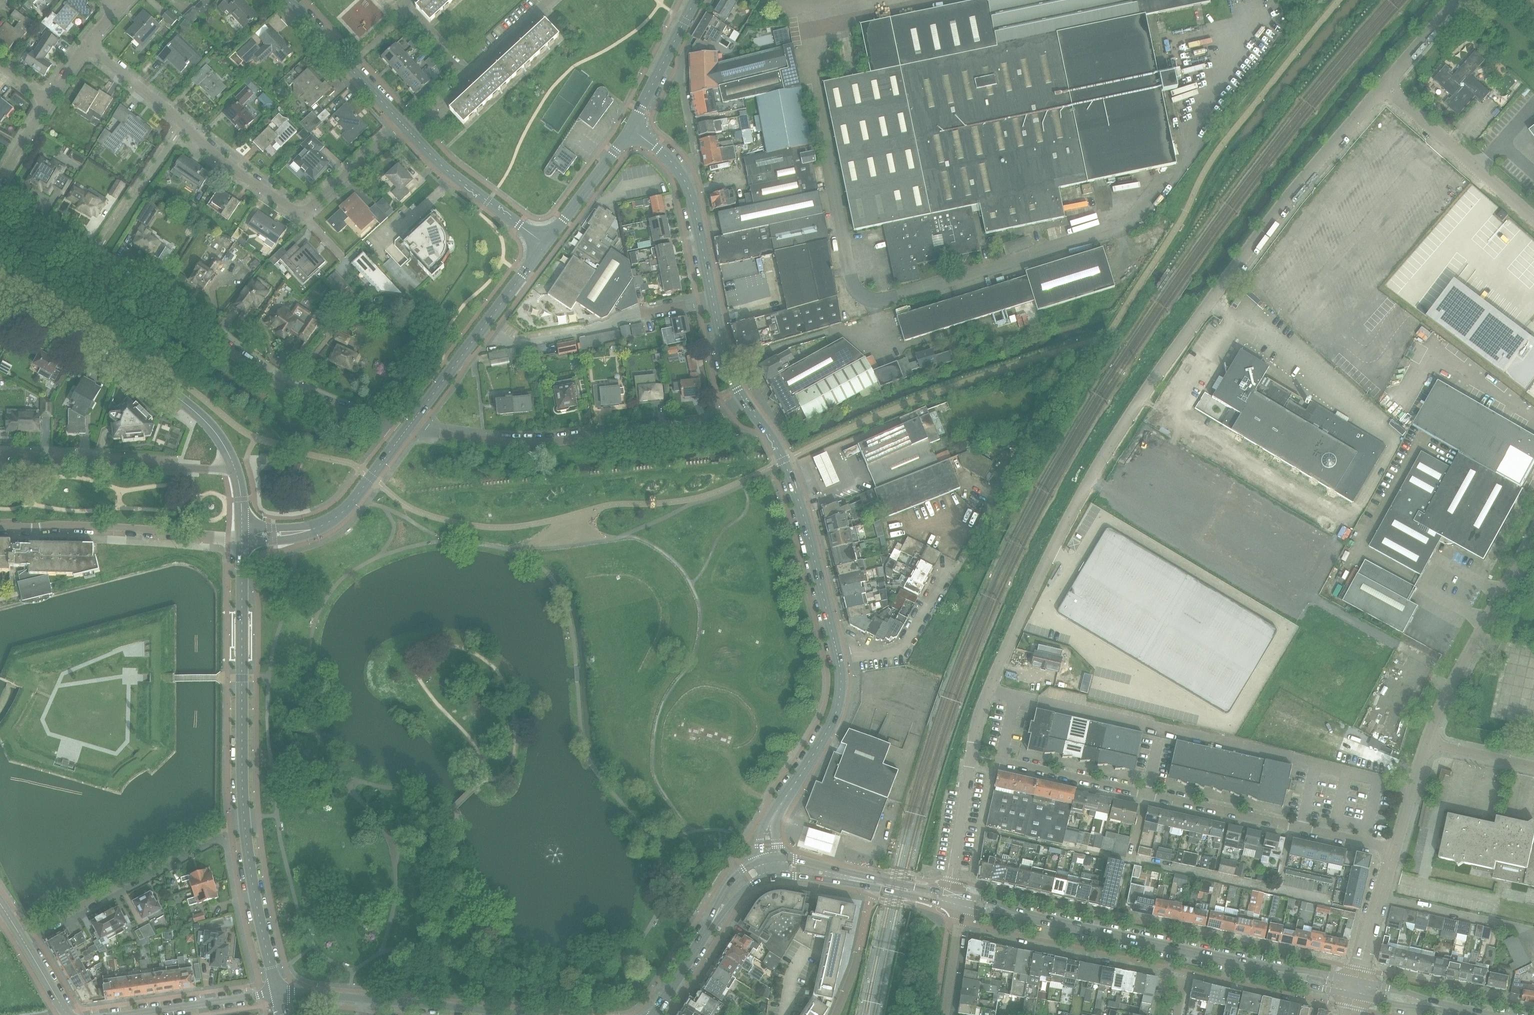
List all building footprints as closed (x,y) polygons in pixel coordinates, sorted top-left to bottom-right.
[(34,2),(36,0),(28,0),(28,1),(24,6),(28,10),(33,4),(34,2)] [(88,3),(84,0),(70,0),(57,16),(51,12),(42,24),(59,38),(65,31),(67,33),(74,25),(71,23),(79,14),(86,20),(93,12),(85,6),(88,3)] [(183,16),(191,24),(200,16),(199,14),(208,5),(203,0),(195,7),(194,6),(183,16)] [(221,4),(219,6),(228,16),(231,14),(244,27),(256,16),(256,15),(254,17),(249,11),(251,10),(242,0),(236,0),(233,3),(231,0),(226,0),(221,4)] [(417,8),(416,6),(415,7),(430,22),(440,13),(441,14),(440,13),(443,10),(445,11),(444,9),(453,0),(426,0),(417,8)] [(722,17),(726,20),(737,3),(733,0),(721,0),(713,12),(722,17)] [(896,286),(920,281),(917,265),(980,252),(971,208),(979,206),(985,235),(1065,218),(1059,190),(1176,166),(1161,94),(1179,91),(1176,76),(1158,79),(1145,17),(1210,4),(1209,0),(979,0),(859,25),(869,74),(823,84),(854,234),(884,228),(896,286)] [(9,49),(15,41),(18,44),(34,23),(27,17),(26,18),(15,10),(11,16),(19,23),(13,31),(10,29),(12,27),(6,22),(0,30),(0,40),(9,47),(9,48),(9,49)] [(134,40),(140,45),(149,35),(151,37),(160,26),(144,11),(143,12),(138,18),(137,18),(141,21),(138,24),(137,23),(127,34),(134,40)] [(162,17),(172,26),(177,20),(167,11),(162,17)] [(706,13),(701,22),(716,31),(721,34),(727,26),(715,19),(706,13)] [(545,23),(540,27),(522,44),(520,42),(520,43),(535,58),(544,49),(546,50),(545,49),(548,46),(549,47),(550,47),(549,45),(559,36),(544,20),(544,21),(545,23)] [(701,22),(692,37),(697,40),(693,46),(693,47),(694,53),(693,53),(693,54),(708,53),(707,46),(711,40),(714,42),(714,41),(716,43),(720,36),(721,34),(716,31),(701,22)] [(282,62),(286,59),(293,52),(289,48),(291,46),(290,45),(288,47),(282,40),(281,41),(270,30),(260,39),(266,45),(261,50),(252,40),(238,54),(246,63),(255,55),(262,63),(273,52),(282,62)] [(730,38),(736,42),(740,34),(739,33),(734,31),(730,38)] [(25,63),(38,71),(44,76),(51,65),(44,60),(53,46),(54,47),(58,41),(46,33),(42,39),(43,40),(34,54),(32,53),(25,63)] [(165,50),(158,57),(164,63),(167,60),(168,60),(170,63),(181,73),(187,66),(192,70),(203,59),(202,58),(200,59),(178,38),(178,36),(178,35),(172,41),(173,42),(165,50)] [(417,42),(414,38),(408,43),(411,47),(417,42)] [(421,45),(417,42),(411,47),(415,51),(421,45)] [(522,44),(516,49),(498,66),(497,64),(497,65),(511,80),(521,71),(522,72),(521,71),(525,68),(526,69),(525,67),(535,58),(520,43),(522,44)] [(390,66),(390,67),(404,54),(396,45),(396,44),(382,57),(382,58),(382,57),(388,63),(389,62),(392,65),(390,66)] [(793,45),(783,47),(722,63),(718,64),(718,54),(718,52),(693,54),(690,55),(691,95),(719,89),(722,104),(745,99),(756,97),(801,88),(793,45)] [(1485,60),(1483,58),(1475,51),(1453,77),(1449,73),(1451,70),(1446,65),(1433,80),(1452,97),(1450,99),(1449,98),(1444,103),(1458,116),(1475,97),(1482,102),(1490,93),(1471,75),(1479,67),(1485,60)] [(394,69),(399,75),(413,63),(404,54),(390,67),(391,67),(392,65),(395,68),(394,69)] [(434,60),(431,56),(425,62),(429,65),(434,60)] [(438,64),(434,60),(429,65),(432,69),(438,64)] [(407,85),(421,72),(413,63),(399,75),(405,82),(406,80),(409,83),(407,85)] [(207,65),(198,73),(191,80),(197,87),(202,83),(218,99),(216,97),(226,87),(214,75),(216,73),(207,65)] [(498,66),(497,67),(475,88),(473,86),(473,87),(487,102),(497,93),(498,94),(499,94),(497,93),(501,90),(502,91),(501,89),(511,80),(497,65),(496,65),(498,66)] [(308,69),(301,75),(294,82),(299,88),(294,93),(304,103),(305,102),(310,108),(327,93),(330,96),(335,91),(325,81),(321,86),(318,83),(320,82),(319,81),(319,82),(308,70),(308,69)] [(421,72),(407,85),(408,85),(409,83),(412,86),(411,88),(416,94),(430,81),(421,72)] [(90,108),(102,116),(113,99),(99,90),(98,93),(85,85),(73,105),(76,108),(78,109),(86,114),(90,108)] [(474,88),(469,93),(451,110),(449,108),(449,109),(463,124),(473,115),(475,116),(474,115),(477,112),(478,113),(479,112),(478,111),(487,102),(473,87),(474,88)] [(246,88),(243,91),(236,98),(240,101),(226,115),(232,121),(233,119),(244,130),(245,128),(246,129),(255,121),(241,107),(253,96),(246,88)] [(598,90),(597,90),(578,119),(593,129),(613,101),(608,97),(609,95),(609,94),(608,93),(608,92),(607,91),(607,90),(606,89),(605,88),(603,88),(602,88),(601,88),(599,88),(598,89),(598,90)] [(739,201),(740,208),(819,192),(812,163),(815,162),(812,143),(811,143),(801,88),(756,97),(766,153),(744,158),(752,193),(745,195),(746,199),(739,201)] [(747,109),(745,99),(722,104),(719,89),(691,95),(696,119),(747,109)] [(1,121),(0,123),(1,123),(5,118),(5,119),(7,117),(6,116),(13,108),(14,109),(0,97),(0,120),(1,121)] [(105,129),(97,141),(115,155),(115,154),(113,153),(128,134),(141,143),(139,145),(140,146),(153,130),(145,124),(144,125),(136,118),(137,117),(121,104),(113,117),(121,123),(112,135),(105,129)] [(333,104),(325,112),(330,118),(339,110),(333,104)] [(342,136),(343,137),(350,144),(368,127),(360,119),(359,119),(357,117),(357,116),(356,114),(355,115),(346,105),(347,104),(346,104),(333,116),(347,131),(342,136)] [(300,124),(305,129),(317,118),(312,112),(300,124)] [(270,129),(262,137),(255,144),(262,151),(269,144),(270,145),(272,144),(270,142),(273,139),(281,147),(297,132),(287,122),(289,120),(288,119),(283,118),(279,114),(271,121),(279,129),(275,133),(270,129)] [(750,129),(748,116),(739,117),(742,130),(750,129)] [(317,118),(305,129),(310,133),(322,123),(317,118)] [(727,119),(707,122),(697,124),(699,136),(709,134),(715,133),(714,127),(728,125),(727,119)] [(753,143),(750,129),(742,130),(744,145),(751,144),(751,143),(753,143)] [(324,147),(312,135),(301,145),(306,150),(300,156),(299,156),(295,161),(295,162),(301,167),(300,167),(301,168),(301,167),(306,172),(307,173),(312,178),(313,179),(314,178),(318,174),(318,173),(323,168),(324,167),(328,163),(328,162),(322,157),(323,157),(322,156),(318,153),(324,147)] [(700,140),(702,152),(729,147),(734,146),(733,140),(718,143),(717,136),(710,138),(700,140)] [(561,145),(545,170),(544,171),(544,172),(544,173),(544,174),(545,175),(546,176),(547,177),(549,177),(550,177),(551,176),(552,176),(557,169),(564,175),(577,157),(561,145)] [(729,147),(702,152),(703,154),(705,164),(705,166),(715,164),(736,160),(734,146),(729,147)] [(172,172),(180,178),(199,191),(210,174),(196,165),(196,166),(182,156),(181,157),(182,157),(172,172)] [(35,184),(49,193),(53,187),(63,193),(71,181),(60,174),(64,168),(54,162),(51,166),(49,164),(49,163),(47,162),(47,163),(41,159),(27,182),(35,186),(35,185),(35,184)] [(391,193),(400,202),(410,193),(405,187),(412,180),(398,165),(386,176),(397,187),(391,193)] [(110,195),(116,199),(125,185),(118,181),(110,195)] [(1093,194),(1091,185),(1082,186),(1084,196),(1093,194)] [(97,214),(97,215),(106,199),(97,194),(95,193),(93,197),(86,194),(86,195),(74,188),(71,192),(70,194),(67,199),(79,206),(79,207),(77,209),(91,217),(92,216),(94,213),(95,213),(97,214)] [(219,188),(207,206),(208,206),(211,202),(224,210),(221,215),(228,220),(235,211),(240,203),(219,188)] [(714,203),(715,209),(731,206),(731,205),(736,204),(733,190),(710,195),(712,204),(714,203)] [(731,326),(735,339),(839,309),(827,243),(829,243),(820,191),(819,192),(740,208),(718,213),(723,235),(714,237),(719,265),(775,253),(787,310),(731,326)] [(335,229),(337,230),(340,230),(342,229),(343,227),(343,224),(342,222),(349,216),(362,230),(374,218),(380,225),(388,218),(375,204),(368,211),(354,195),(341,207),(343,209),(328,222),(335,229)] [(635,201),(636,207),(644,205),(645,207),(652,206),(654,215),(665,213),(662,196),(635,201)] [(150,212),(154,206),(148,202),(137,220),(147,227),(155,215),(150,212)] [(183,214),(188,218),(196,206),(191,202),(183,214)] [(589,234),(602,243),(607,236),(606,235),(616,219),(611,215),(612,213),(607,209),(606,211),(599,207),(588,224),(593,227),(589,234)] [(1503,210),(1502,211),(1497,217),(1503,222),(1508,215),(1503,210)] [(258,212),(253,220),(248,226),(267,239),(265,243),(265,245),(271,249),(273,248),(275,244),(286,228),(278,222),(277,224),(258,212)] [(413,236),(404,245),(413,255),(412,256),(411,255),(410,256),(434,281),(432,279),(444,268),(442,266),(450,254),(450,240),(444,228),(446,226),(435,214),(437,212),(436,212),(411,235),(412,236),(413,236)] [(666,217),(656,219),(649,220),(654,242),(670,239),(669,231),(670,231),(668,224),(667,224),(666,217)] [(151,232),(150,231),(142,226),(138,233),(140,234),(134,243),(136,245),(136,246),(140,249),(141,248),(159,259),(166,247),(150,237),(151,232)] [(231,238),(236,242),(244,231),(238,228),(231,238)] [(633,280),(631,270),(629,262),(602,243),(589,234),(578,249),(576,248),(571,255),(573,257),(548,294),(548,295),(571,310),(572,309),(571,309),(576,302),(602,320),(607,317),(615,306),(633,280)] [(280,259),(281,260),(293,273),(299,268),(308,278),(306,280),(325,262),(319,255),(320,254),(319,254),(318,255),(314,251),(314,250),(308,243),(290,259),(286,254),(287,253),(280,259)] [(649,256),(650,262),(674,257),(672,244),(656,248),(651,248),(653,255),(649,256)] [(897,316),(905,341),(1035,301),(1038,311),(1118,287),(1106,246),(1026,271),(1028,276),(897,316)] [(381,292),(403,295),(402,294),(364,253),(363,252),(351,264),(352,264),(354,262),(381,292),(380,292),(381,292)] [(279,261),(274,256),(269,260),(274,266),(279,261)] [(660,265),(661,271),(676,268),(674,257),(650,262),(651,267),(660,265)] [(201,263),(201,264),(195,272),(195,273),(189,281),(197,286),(197,285),(204,290),(210,282),(208,280),(221,262),(215,258),(208,268),(201,263)] [(249,267),(250,269),(253,271),(260,264),(256,260),(249,267)] [(676,268),(661,271),(662,276),(659,277),(661,285),(663,285),(665,293),(666,293),(667,294),(671,293),(671,292),(681,290),(676,268)] [(327,280),(340,294),(348,286),(335,273),(327,280)] [(642,275),(636,276),(632,277),(633,280),(635,289),(641,287),(641,285),(643,284),(642,275)] [(234,305),(243,312),(245,314),(252,305),(256,308),(267,294),(259,288),(260,286),(252,280),(234,305)] [(633,280),(615,306),(621,311),(638,304),(635,289),(633,280)] [(1427,317),(1527,392),(1533,383),(1533,340),(1464,287),(1456,281),(1455,280),(1427,317)] [(1266,305),(1261,301),(1257,305),(1263,310),(1266,305)] [(305,311),(304,312),(297,307),(292,314),(282,308),(274,320),(270,317),(266,324),(278,332),(276,334),(284,339),(290,330),(297,334),(306,341),(319,321),(310,315),(310,313),(306,311),(305,311)] [(839,309),(735,339),(739,353),(841,323),(839,309)] [(681,318),(681,316),(665,319),(666,324),(672,323),(675,336),(684,334),(689,332),(686,317),(681,318)] [(642,323),(637,325),(631,326),(633,336),(645,334),(642,323)] [(622,327),(621,328),(623,338),(624,338),(630,337),(631,337),(629,326),(628,326),(628,327),(622,328),(622,327)] [(621,342),(618,328),(611,329),(614,343),(621,342)] [(614,343),(611,329),(605,331),(608,345),(614,343)] [(608,345),(605,331),(598,332),(601,346),(608,345)] [(601,346),(598,332),(592,333),(595,347),(601,346)] [(595,347),(592,333),(585,335),(588,349),(595,347)] [(335,340),(347,346),(350,339),(338,334),(335,340)] [(588,349),(585,335),(579,336),(579,340),(581,350),(588,349)] [(792,369),(767,381),(766,381),(773,394),(770,398),(778,403),(792,427),(806,420),(807,421),(879,382),(881,387),(915,373),(913,369),(921,367),(921,368),(933,364),(934,367),(955,361),(951,350),(943,353),(941,346),(916,355),(918,360),(910,362),(908,356),(873,368),(866,355),(847,339),(792,369)] [(557,344),(559,355),(577,351),(581,350),(579,340),(575,341),(557,344)] [(343,345),(341,348),(338,346),(334,355),(332,353),(329,359),(331,360),(331,361),(331,362),(353,372),(357,372),(359,368),(356,365),(357,364),(354,363),(357,356),(357,355),(345,350),(346,347),(343,345)] [(514,349),(508,350),(508,357),(509,357),(510,365),(517,364),(514,349)] [(508,357),(508,350),(489,354),(490,361),(508,357)] [(1311,402),(1306,411),(1288,400),(1292,394),(1272,382),(1269,388),(1260,383),(1265,374),(1269,368),(1255,359),(1240,350),(1237,355),(1232,364),(1233,367),(1226,369),(1225,364),(1224,365),(1227,376),(1224,377),(1212,398),(1231,409),(1222,425),(1353,503),(1386,446),(1311,402)] [(759,367),(767,381),(792,369),(788,363),(795,359),(790,351),(764,365),(760,357),(755,360),(754,360),(754,361),(752,362),(752,364),(754,368),(756,369),(759,367)] [(41,352),(36,361),(34,364),(41,368),(38,374),(49,380),(50,378),(56,381),(55,383),(60,386),(66,375),(55,369),(59,362),(41,352)] [(687,356),(690,371),(697,369),(694,355),(687,356)] [(5,366),(15,370),(19,363),(9,358),(5,366)] [(691,381),(673,383),(674,391),(682,391),(683,397),(684,397),(684,399),(691,399),(690,397),(701,396),(699,380),(698,373),(690,373),(691,381)] [(638,378),(635,382),(636,389),(636,388),(639,388),(640,401),(663,399),(661,384),(648,386),(647,381),(644,378),(638,378)] [(73,405),(75,406),(86,412),(87,413),(90,407),(92,408),(95,403),(92,402),(102,385),(101,385),(98,390),(93,387),(95,385),(84,379),(79,389),(77,388),(70,402),(74,404),(73,405)] [(553,383),(556,396),(558,407),(557,407),(557,408),(556,409),(557,410),(558,411),(559,411),(568,410),(568,409),(569,409),(569,408),(569,407),(576,406),(575,399),(578,398),(576,385),(574,385),(573,379),(553,383)] [(1458,455),(1522,491),(1524,488),(1524,489),(1525,488),(1522,487),(1533,465),(1533,436),(1438,380),(1413,425),(1460,451),(1458,455)] [(610,381),(610,385),(611,389),(601,390),(601,386),(594,386),(595,399),(602,399),(602,405),(610,404),(610,407),(619,406),(619,403),(620,403),(620,395),(624,395),(623,388),(619,389),(619,388),(618,381),(610,381)] [(532,392),(512,394),(514,413),(532,412),(531,401),(533,400),(532,392)] [(514,413),(512,394),(494,396),(494,404),(497,404),(498,415),(514,413)] [(53,402),(41,396),(41,416),(53,417),(53,402)] [(111,409),(114,400),(113,400),(110,410),(114,414),(112,414),(111,414),(111,415),(110,415),(110,416),(110,417),(110,418),(110,419),(116,424),(117,424),(117,425),(112,426),(114,440),(123,439),(123,443),(146,440),(145,437),(151,437),(154,426),(151,422),(153,419),(137,403),(134,406),(128,400),(115,413),(111,409)] [(86,412),(75,406),(73,409),(69,409),(68,434),(85,434),(86,412)] [(876,488),(939,464),(938,464),(935,456),(930,444),(940,440),(930,415),(927,408),(907,416),(910,423),(857,446),(848,450),(848,451),(846,453),(848,457),(861,451),(876,488)] [(7,414),(7,415),(7,417),(7,430),(20,430),(21,429),(25,430),(35,430),(38,430),(38,423),(38,414),(38,412),(38,411),(37,411),(37,412),(37,414),(26,414),(26,412),(26,411),(8,411),(7,414)] [(963,467),(975,474),(984,479),(993,463),(984,458),(971,450),(958,456),(963,467)] [(1421,453),(1383,522),(1369,547),(1422,576),(1443,538),(1484,560),(1522,491),(1458,455),(1450,469),(1421,453)] [(261,455),(261,462),(260,462),(260,470),(272,470),(272,462),(269,462),(269,455),(261,455)] [(887,518),(904,512),(961,490),(955,475),(950,461),(876,489),(887,518)] [(292,474),(298,475),(301,465),(295,463),(292,474)] [(877,501),(872,489),(866,492),(871,503),(877,501)] [(844,508),(841,501),(822,509),(822,511),(821,511),(822,516),(823,516),(825,521),(855,510),(859,508),(857,503),(849,506),(844,508)] [(880,507),(877,501),(871,503),(863,506),(865,513),(880,507)] [(858,520),(855,510),(825,521),(828,534),(853,528),(851,522),(858,520)] [(868,524),(872,539),(879,537),(886,536),(882,520),(868,524)] [(859,542),(855,527),(853,528),(828,534),(831,549),(855,543),(859,542)] [(1058,610),(1058,611),(1058,612),(1058,613),(1059,614),(1059,615),(1225,713),(1226,713),(1227,713),(1228,713),(1229,713),(1230,712),(1277,633),(1277,631),(1277,630),(1277,629),(1276,628),(1275,627),(1111,529),(1109,528),(1108,528),(1107,529),(1106,529),(1105,530),(1058,609),(1058,610)] [(942,554),(927,546),(928,545),(909,535),(904,544),(899,541),(895,548),(902,551),(914,558),(934,568),(942,554)] [(888,545),(886,536),(879,537),(882,547),(888,545)] [(23,546),(0,545),(0,571),(10,571),(10,567),(22,567),(24,567),(25,571),(18,572),(12,573),(17,592),(21,591),(22,598),(51,590),(48,576),(46,577),(46,575),(75,575),(75,577),(74,577),(75,578),(100,572),(97,558),(96,558),(94,558),(94,545),(94,543),(88,545),(41,544),(41,541),(40,541),(40,546),(33,547),(33,546),(23,546)] [(857,552),(855,543),(831,549),(834,561),(833,561),(834,566),(835,566),(856,561),(861,560),(859,552),(857,552)] [(902,551),(895,548),(890,557),(897,560),(902,551)] [(874,557),(876,565),(884,564),(889,553),(874,557)] [(897,560),(890,557),(885,567),(893,570),(898,561),(897,560)] [(934,568),(914,558),(909,567),(914,570),(929,578),(931,573),(932,574),(934,570),(933,569),(934,568)] [(1338,598),(1395,629),(1403,634),(1417,609),(1408,604),(1417,588),(1365,560),(1351,587),(1346,584),(1338,598)] [(858,568),(856,561),(835,566),(836,567),(835,569),(836,571),(837,572),(838,577),(865,571),(864,566),(858,568)] [(929,578),(914,570),(912,575),(907,572),(906,573),(902,570),(900,573),(902,575),(909,578),(924,587),(926,582),(927,583),(929,579),(928,578),(929,578)] [(865,571),(838,577),(841,588),(860,583),(866,582),(868,581),(867,575),(866,575),(865,571)] [(909,578),(902,575),(899,580),(893,580),(893,585),(900,585),(919,596),(921,591),(922,592),(924,588),(923,587),(924,587),(909,578)] [(862,589),(860,583),(841,588),(841,589),(840,590),(841,594),(842,593),(844,599),(866,594),(864,589),(862,589)] [(887,600),(886,589),(879,590),(881,601),(887,600)] [(918,598),(901,589),(893,603),(891,607),(896,609),(900,611),(906,599),(914,604),(918,598)] [(868,604),(866,594),(844,599),(846,609),(864,605),(868,604)] [(865,611),(864,605),(846,609),(846,610),(846,612),(846,614),(848,615),(848,620),(870,615),(869,610),(865,611)] [(872,619),(865,632),(870,635),(870,636),(872,637),(874,637),(883,622),(885,618),(891,610),(889,608),(875,618),(872,619)] [(872,614),(870,615),(848,620),(850,625),(865,633),(865,632),(872,619),(875,618),(872,614)] [(898,614),(897,617),(885,638),(889,641),(891,638),(893,639),(897,637),(907,619),(898,614)] [(889,621),(885,618),(883,622),(874,637),(875,638),(876,639),(878,640),(879,640),(883,642),(885,638),(897,617),(893,615),(889,621)] [(1032,666),(1058,672),(1063,653),(1038,647),(1037,653),(1035,652),(1032,666)] [(1063,752),(1063,756),(1062,758),(1072,758),(1073,754),(1081,755),(1080,762),(1089,762),(1090,758),(1099,759),(1097,766),(1107,765),(1108,761),(1116,763),(1115,770),(1125,769),(1126,765),(1135,768),(1143,733),(1054,713),(1053,714),(1036,710),(1037,709),(1036,709),(1033,722),(1031,721),(1030,726),(1032,726),(1031,730),(1029,729),(1028,734),(1030,734),(1028,747),(1028,746),(1045,750),(1044,754),(1054,754),(1055,750),(1063,752)] [(823,784),(822,784),(816,782),(806,809),(810,819),(818,822),(816,825),(841,834),(841,832),(842,831),(871,842),(899,770),(883,764),(891,745),(849,730),(841,744),(847,746),(843,756),(841,755),(839,761),(833,759),(823,784)] [(1231,789),(1230,793),(1239,797),(1240,791),(1248,793),(1248,797),(1256,801),(1257,797),(1283,803),(1283,804),(1286,791),(1289,792),(1290,787),(1288,787),(1289,783),(1291,784),(1291,780),(1289,779),(1292,766),(1291,766),(1291,767),(1265,761),(1265,760),(1176,740),(1169,775),(1178,777),(1177,781),(1186,786),(1187,779),(1196,781),(1195,785),(1204,790),(1205,783),(1213,785),(1212,789),(1221,793),(1223,787),(1231,789)] [(63,760),(62,763),(58,762),(57,764),(61,765),(60,767),(68,770),(69,767),(72,768),(73,766),(69,765),(70,761),(63,760)] [(1439,779),(1439,780),(1440,779),(1443,780),(1443,781),(1444,781),(1445,775),(1451,777),(1451,776),(1452,772),(1453,772),(1452,772),(1451,772),(1443,770),(1440,779),(1439,778),(1439,779)] [(998,772),(986,825),(986,826),(1026,835),(1038,781),(998,772)] [(1076,789),(1038,781),(1026,835),(1027,835),(1027,836),(1064,845),(1065,841),(1064,841),(1066,834),(1070,814),(1075,791),(1076,789)] [(1084,793),(1075,791),(1070,814),(1077,815),(1076,819),(1082,820),(1084,809),(1087,794),(1087,795),(1083,794),(1084,793)] [(1088,794),(1087,794),(1084,809),(1090,810),(1089,816),(1095,817),(1096,811),(1099,797),(1095,797),(1096,796),(1088,794)] [(1100,797),(1099,797),(1096,811),(1109,814),(1112,799),(1111,799),(1111,800),(1108,799),(1100,797)] [(1114,800),(1112,810),(1110,819),(1121,821),(1125,803),(1114,800)] [(1137,805),(1125,803),(1121,821),(1133,824),(1137,805)] [(1160,810),(1148,807),(1142,832),(1148,834),(1150,823),(1157,824),(1160,810)] [(1169,812),(1160,810),(1157,824),(1165,826),(1163,831),(1164,831),(1163,837),(1164,837),(1162,846),(1159,846),(1156,858),(1163,860),(1166,847),(1169,833),(1169,832),(1173,814),(1169,813),(1169,812)] [(1173,813),(1173,814),(1169,832),(1169,833),(1171,834),(1180,836),(1182,835),(1183,830),(1186,816),(1173,813)] [(1439,858),(1455,862),(1458,867),(1463,863),(1494,870),(1492,878),(1533,887),(1533,820),(1529,824),(1497,817),(1496,825),(1449,814),(1439,858)] [(1195,818),(1186,816),(1183,830),(1189,831),(1188,837),(1189,837),(1188,843),(1193,844),(1198,819),(1195,818)] [(1199,818),(1198,819),(1193,844),(1199,845),(1200,839),(1202,840),(1203,834),(1209,835),(1212,822),(1199,818)] [(1224,824),(1212,822),(1209,835),(1208,840),(1214,841),(1213,842),(1215,843),(1214,848),(1219,850),(1224,824)] [(1229,825),(1226,835),(1224,846),(1243,850),(1246,835),(1240,833),(1242,828),(1229,825)] [(836,835),(809,827),(804,844),(831,853),(836,835)] [(1073,835),(1066,834),(1064,841),(1065,841),(1077,843),(1079,831),(1074,829),(1073,835)] [(1260,832),(1248,829),(1246,835),(1243,850),(1242,855),(1261,859),(1262,855),(1265,839),(1259,837),(1260,832)] [(1081,831),(1079,831),(1077,843),(1088,846),(1091,834),(1081,832),(1081,831)] [(984,832),(984,835),(980,860),(995,862),(996,858),(1000,842),(1000,837),(1001,836),(984,832)] [(1279,836),(1266,833),(1265,839),(1262,855),(1269,857),(1270,854),(1281,856),(1284,843),(1278,842),(1279,836)] [(1094,847),(1101,848),(1103,836),(1097,834),(1094,847)] [(1130,837),(1116,834),(1115,838),(1115,841),(1128,844),(1130,837)] [(1105,836),(1103,836),(1101,848),(1112,851),(1115,841),(1115,838),(1105,836)] [(1306,842),(1301,841),(1292,839),(1289,855),(1302,858),(1306,842)] [(1128,844),(1115,841),(1112,851),(1112,854),(1125,857),(1128,844)] [(1319,845),(1306,842),(1302,858),(1316,860),(1319,845)] [(1332,848),(1319,845),(1316,860),(1329,863),(1332,848)] [(1152,849),(1139,846),(1138,854),(1150,857),(1152,849)] [(1166,847),(1163,860),(1170,861),(1173,849),(1166,847)] [(1332,848),(1329,863),(1342,866),(1343,865),(1342,865),(1345,851),(1332,848)] [(1191,853),(1178,850),(1175,863),(1188,866),(1191,853)] [(1342,865),(1343,865),(1352,867),(1368,870),(1371,857),(1345,851),(1342,865)] [(1198,855),(1191,853),(1188,866),(1196,867),(1198,855)] [(1041,855),(1035,854),(1032,867),(1026,891),(1039,893),(1045,870),(1037,869),(1041,855)] [(1204,856),(1201,868),(1214,871),(1217,859),(1204,856)] [(996,858),(995,862),(990,883),(1003,885),(1008,862),(996,859),(996,858)] [(1098,858),(1096,869),(1102,870),(1105,859),(1098,858)] [(1218,872),(1237,876),(1240,863),(1221,858),(1218,872)] [(1103,879),(1106,880),(1105,884),(1099,907),(1113,910),(1124,863),(1108,859),(1103,879)] [(995,862),(980,860),(978,877),(980,880),(990,883),(995,862)] [(1020,865),(1008,862),(1003,885),(1015,888),(1020,865)] [(1247,864),(1240,863),(1237,876),(1244,878),(1247,864)] [(1032,867),(1020,865),(1015,888),(1026,891),(1032,867)] [(1134,865),(1131,877),(1139,879),(1142,867),(1140,867),(1135,866),(1135,865),(1134,865)] [(1352,867),(1349,880),(1365,883),(1368,870),(1352,867)] [(181,878),(183,883),(190,881),(192,889),(215,882),(212,873),(208,874),(207,870),(190,875),(190,876),(181,878)] [(1057,873),(1045,870),(1039,893),(1052,896),(1057,873)] [(1069,876),(1057,873),(1052,896),(1064,899),(1069,876)] [(1083,873),(1081,879),(1076,902),(1088,904),(1093,881),(1086,880),(1087,874),(1083,873)] [(1175,874),(1168,902),(1165,918),(1178,921),(1181,907),(1182,904),(1173,903),(1177,886),(1185,888),(1188,877),(1175,874)] [(1081,879),(1069,876),(1064,899),(1076,902),(1081,879)] [(1214,883),(1201,880),(1199,892),(1209,894),(1210,887),(1213,888),(1214,883)] [(1346,893),(1362,896),(1365,883),(1349,880),(1346,893)] [(1105,884),(1093,881),(1088,904),(1099,907),(1105,884)] [(217,891),(215,882),(192,889),(195,897),(187,899),(189,905),(196,903),(197,904),(208,901),(218,898),(216,892),(217,891)] [(1205,927),(1219,930),(1223,916),(1214,914),(1217,898),(1219,898),(1222,884),(1214,883),(1213,888),(1208,911),(1205,927)] [(1131,884),(1127,903),(1128,904),(1134,905),(1133,911),(1152,915),(1156,898),(1155,898),(1155,900),(1143,897),(1145,887),(1133,884),(1131,884)] [(1159,886),(1156,898),(1152,915),(1165,918),(1168,902),(1162,900),(1165,887),(1159,886)] [(1237,888),(1229,886),(1223,914),(1223,916),(1219,930),(1233,933),(1237,917),(1228,915),(1231,903),(1233,903),(1237,888)] [(815,902),(805,900),(806,895),(805,895),(805,897),(798,896),(798,893),(791,891),(783,890),(775,891),(767,893),(760,897),(754,903),(750,909),(746,915),(748,917),(744,923),(742,922),(742,923),(746,925),(744,929),(752,934),(763,941),(762,942),(769,951),(763,963),(774,970),(793,940),(807,917),(810,911),(815,902)] [(134,902),(139,911),(143,919),(161,909),(158,904),(157,904),(154,899),(154,898),(153,897),(152,896),(153,892),(150,891),(146,893),(145,896),(134,902)] [(1248,905),(1247,911),(1253,912),(1258,892),(1253,891),(1249,905),(1248,905)] [(1264,894),(1258,892),(1253,912),(1254,913),(1254,914),(1260,915),(1264,894)] [(1198,894),(1191,893),(1189,904),(1188,904),(1187,908),(1181,907),(1178,921),(1191,924),(1197,898),(1198,894)] [(1343,906),(1359,910),(1362,896),(1346,893),(1343,906)] [(1269,916),(1275,917),(1276,910),(1278,908),(1280,897),(1274,896),(1269,916)] [(1203,899),(1197,898),(1191,924),(1205,927),(1208,911),(1200,909),(1203,899)] [(815,915),(852,924),(853,924),(857,907),(818,899),(815,915)] [(1295,900),(1289,899),(1286,910),(1293,911),(1295,900)] [(1316,911),(1329,914),(1331,908),(1317,905),(1316,911)] [(1398,908),(1392,906),(1388,920),(1395,922),(1398,908)] [(1331,908),(1329,914),(1341,917),(1343,911),(1331,908)] [(1405,909),(1398,908),(1395,922),(1402,923),(1402,922),(1405,909)] [(106,914),(104,915),(117,937),(124,933),(125,934),(131,931),(130,929),(132,928),(126,915),(123,917),(120,911),(119,912),(118,909),(114,911),(114,910),(106,914)] [(1417,912),(1405,909),(1402,922),(1415,925),(1417,912)] [(1355,913),(1343,911),(1341,917),(1347,918),(1342,940),(1336,939),(1333,954),(1345,957),(1348,941),(1354,920),(1355,913)] [(1430,915),(1417,912),(1415,925),(1421,926),(1422,924),(1428,925),(1430,915)] [(193,916),(194,922),(204,919),(202,913),(193,916)] [(117,937),(104,915),(97,920),(94,922),(95,925),(94,926),(97,932),(95,933),(98,939),(93,942),(99,953),(107,951),(104,946),(110,943),(109,941),(117,937)] [(1445,918),(1430,915),(1428,925),(1427,927),(1442,931),(1445,918)] [(1237,916),(1237,917),(1233,933),(1248,936),(1252,919),(1237,916)] [(829,922),(807,917),(793,940),(810,950),(814,936),(826,939),(829,922)] [(1260,921),(1252,919),(1248,936),(1264,939),(1268,919),(1261,918),(1260,921)] [(1459,921),(1445,918),(1442,931),(1456,934),(1459,921)] [(1297,920),(1295,929),(1294,933),(1292,945),(1308,949),(1311,934),(1310,934),(1301,932),(1303,922),(1297,920)] [(1395,922),(1388,920),(1387,927),(1400,930),(1402,923),(1395,922)] [(1270,921),(1268,930),(1266,940),(1279,943),(1282,926),(1276,925),(1276,922),(1270,921)] [(1471,924),(1459,921),(1456,934),(1469,936),(1471,924)] [(830,930),(825,953),(815,997),(818,997),(822,998),(824,999),(832,1000),(842,957),(847,934),(849,934),(850,930),(851,930),(852,926),(851,926),(846,924),(846,928),(841,927),(841,928),(847,929),(847,933),(841,932),(831,930),(830,930)] [(140,930),(141,932),(145,939),(146,939),(150,937),(154,936),(149,925),(140,930)] [(1327,925),(1325,935),(1321,952),(1333,954),(1336,939),(1330,937),(1333,926),(1327,925)] [(1484,927),(1478,925),(1475,937),(1482,938),(1484,927)] [(1295,929),(1282,926),(1279,943),(1292,945),(1294,933),(1295,929)] [(1312,927),(1310,934),(1311,934),(1308,949),(1321,952),(1325,935),(1317,933),(1318,929),(1312,927)] [(67,929),(57,935),(54,937),(53,936),(51,936),(48,938),(47,940),(46,941),(56,958),(72,950),(86,941),(81,933),(76,936),(76,937),(69,941),(67,937),(70,935),(67,929)] [(198,943),(202,944),(200,958),(211,959),(210,966),(213,966),(214,968),(217,968),(219,967),(226,968),(228,946),(223,946),(225,934),(199,931),(198,943)] [(145,939),(141,932),(135,935),(138,941),(145,939)] [(738,934),(736,937),(735,937),(733,938),(731,941),(732,942),(753,957),(762,942),(763,941),(752,934),(748,939),(740,934),(738,934)] [(1504,941),(1507,946),(1519,941),(1516,935),(1507,940),(1504,941)] [(1391,937),(1385,936),(1379,963),(1392,966),(1396,949),(1389,947),(1391,937)] [(974,962),(973,972),(978,972),(978,967),(981,949),(982,942),(971,940),(968,942),(965,961),(974,962)] [(1507,946),(1510,952),(1521,946),(1519,941),(1507,946)] [(748,973),(759,981),(764,973),(751,965),(755,959),(753,957),(732,942),(731,944),(728,944),(726,947),(727,950),(724,955),(743,967),(742,969),(749,972),(748,973)] [(995,945),(982,942),(981,949),(978,967),(978,972),(976,982),(980,982),(990,985),(990,980),(992,971),(991,971),(995,945)] [(997,944),(996,945),(995,945),(991,971),(992,971),(1002,973),(1006,947),(1000,946),(1000,944),(997,944)] [(1410,948),(1397,945),(1396,949),(1392,966),(1393,966),(1405,968),(1409,953),(1410,948)] [(1008,946),(1008,947),(1006,947),(1002,973),(1012,975),(1017,949),(1011,948),(1011,947),(1008,946)] [(1510,952),(1512,957),(1524,952),(1521,946),(1510,952)] [(1410,947),(1410,948),(1409,953),(1405,968),(1418,971),(1422,955),(1423,950),(1410,947)] [(1496,949),(1489,948),(1486,959),(1485,959),(1484,964),(1492,966),(1496,949)] [(1011,991),(1010,995),(1024,997),(1031,952),(1017,949),(1012,975),(1013,975),(1011,991)] [(78,960),(72,950),(56,958),(62,969),(78,960)] [(1436,953),(1423,950),(1422,955),(1418,971),(1433,974),(1437,958),(1435,957),(1436,953)] [(1031,952),(1024,997),(1021,1014),(1034,1014),(1039,982),(1040,972),(1043,954),(1031,952)] [(1512,957),(1515,963),(1527,957),(1524,952),(1512,957)] [(93,958),(90,953),(84,957),(86,962),(93,958)] [(167,967),(165,954),(160,954),(162,964),(160,964),(160,968),(153,969),(157,993),(170,991),(166,967),(167,967)] [(1054,957),(1043,954),(1040,972),(1039,982),(1040,982),(1040,981),(1050,983),(1051,975),(1054,957)] [(1469,966),(1463,965),(1460,980),(1472,983),(1476,967),(1479,955),(1474,954),(1473,960),(1471,960),(1469,966)] [(724,955),(721,959),(720,961),(718,961),(716,964),(717,966),(717,967),(736,979),(742,969),(743,967),(724,955)] [(178,957),(179,965),(183,989),(195,988),(192,966),(186,967),(185,956),(178,957)] [(1444,956),(1444,959),(1437,958),(1433,974),(1447,978),(1451,958),(1444,956)] [(1451,958),(1447,978),(1460,980),(1463,965),(1465,959),(1458,957),(1452,956),(1451,958)] [(1066,959),(1054,957),(1051,975),(1050,983),(1047,1001),(1060,1003),(1062,986),(1063,977),(1066,959)] [(1529,962),(1527,957),(1515,963),(1518,968),(1529,962)] [(109,969),(112,968),(112,972),(116,971),(115,959),(108,960),(109,969)] [(1079,962),(1066,959),(1063,977),(1062,986),(1068,987),(1068,988),(1075,989),(1076,980),(1079,962)] [(85,972),(78,960),(62,969),(69,981),(85,972)] [(140,961),(141,971),(145,995),(157,993),(153,969),(148,970),(147,960),(140,961)] [(1081,960),(1080,962),(1079,962),(1076,980),(1082,981),(1079,997),(1085,998),(1091,964),(1085,963),(1085,961),(1081,960)] [(1097,964),(1095,965),(1091,964),(1085,998),(1084,1002),(1090,1003),(1092,990),(1093,983),(1099,985),(1103,967),(1101,966),(1101,964),(1097,964)] [(183,989),(179,965),(167,967),(166,967),(170,991),(183,989)] [(1108,966),(1107,968),(1103,967),(1099,985),(1096,999),(1100,1000),(1102,992),(1103,992),(1105,986),(1110,987),(1114,969),(1112,969),(1112,967),(1108,966)] [(736,979),(717,967),(716,967),(710,978),(729,990),(734,983),(736,979)] [(1488,970),(1476,967),(1472,983),(1485,986),(1488,970)] [(1116,968),(1115,969),(1114,969),(1110,987),(1110,988),(1122,991),(1125,972),(1122,971),(1121,969),(1116,968)] [(88,970),(85,972),(69,981),(75,992),(92,982),(95,981),(88,970)] [(964,970),(963,979),(976,982),(978,972),(973,972),(964,970)] [(145,995),(141,971),(129,973),(132,997),(145,995)] [(1131,971),(1130,972),(1125,972),(1122,991),(1132,993),(1136,974),(1135,973),(1135,971),(1131,971)] [(1491,973),(1490,977),(1488,986),(1507,990),(1508,984),(1509,984),(1510,977),(1503,975),(1504,972),(1499,971),(1498,974),(1491,973)] [(1139,972),(1138,974),(1136,974),(1132,993),(1143,995),(1147,976),(1142,975),(1142,973),(1139,972)] [(132,997),(129,973),(116,975),(120,998),(132,997)] [(415,982),(421,983),(423,983),(424,975),(416,974),(415,982)] [(120,998),(116,975),(102,977),(104,989),(106,1000),(120,998)] [(1140,1008),(1138,1014),(1142,1014),(1149,1014),(1157,978),(1147,976),(1143,995),(1140,1008)] [(729,990),(710,978),(709,979),(708,979),(706,980),(705,982),(705,984),(702,989),(711,995),(721,1002),(724,997),(727,999),(731,992),(729,991),(729,990)] [(976,982),(963,979),(962,987),(982,990),(981,991),(994,993),(998,994),(998,993),(998,991),(1000,991),(1000,989),(1000,986),(990,985),(980,982),(976,982)] [(1514,979),(1511,993),(1523,996),(1522,1001),(1533,1003),(1533,986),(1520,984),(1521,980),(1514,979)] [(1193,981),(1189,998),(1187,1008),(1193,1009),(1195,1000),(1207,1003),(1211,985),(1202,983),(1193,981)] [(96,989),(92,982),(75,992),(81,1002),(84,1004),(106,1000),(104,989),(95,990),(96,989)] [(1229,989),(1211,985),(1207,1003),(1205,1012),(1210,1013),(1213,1003),(1224,1006),(1225,1006),(1229,989)] [(982,990),(962,987),(960,996),(978,998),(978,993),(981,993),(981,991),(982,990)] [(1223,1014),(1229,1014),(1231,1007),(1237,1008),(1240,992),(1229,989),(1225,1006),(1223,1014)] [(689,1000),(685,1007),(698,1014),(710,1014),(711,1014),(714,1014),(716,1011),(719,1013),(723,1005),(710,996),(701,991),(700,993),(698,993),(697,996),(697,998),(695,1001),(691,999),(689,1000)] [(1242,992),(1238,1011),(1258,1014),(1262,997),(1242,992)] [(978,998),(960,996),(959,1005),(976,1007),(978,998)] [(1262,997),(1258,1014),(1267,1014),(1271,999),(1262,997)] [(1132,999),(1125,998),(1123,1004),(1119,1003),(1118,1010),(1129,1012),(1130,1006),(1132,999)] [(727,999),(723,1005),(732,1011),(736,1005),(727,999)] [(1271,999),(1267,1014),(1278,1014),(1281,1001),(1271,999)] [(804,1014),(825,1014),(828,1009),(822,1005),(819,1003),(816,1001),(814,1000),(804,1014)] [(1281,1001),(1278,1014),(1287,1014),(1290,1004),(1281,1001)] [(1290,1004),(1287,1014),(1297,1014),(1300,1006),(1290,1004)] [(959,1005),(958,1014),(967,1014),(975,1014),(976,1007),(959,1005)] [(1301,1006),(1300,1006),(1297,1014),(1309,1014),(1311,1008),(1305,1007),(1305,1006),(1302,1005),(1301,1006)] [(1140,1008),(1130,1006),(1129,1012),(1138,1014),(1140,1008)] [(685,1007),(679,1014),(698,1014),(685,1007)]
